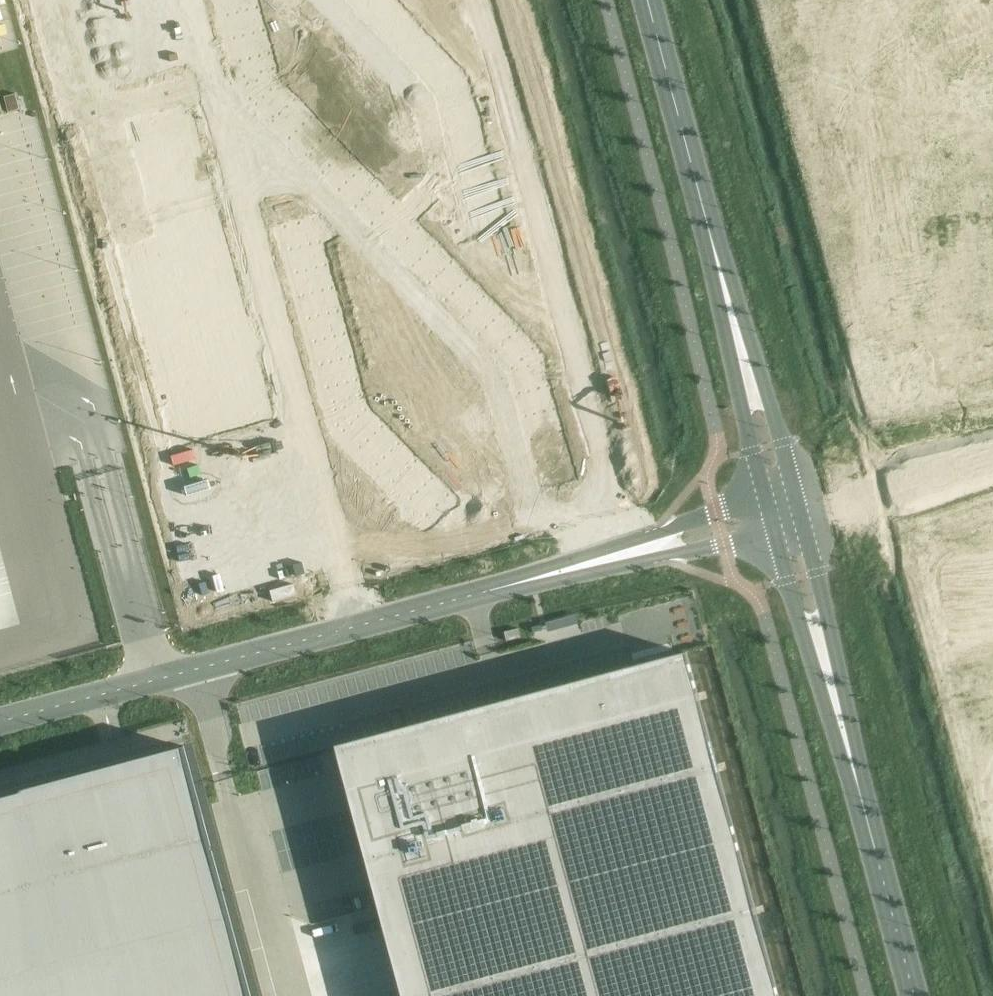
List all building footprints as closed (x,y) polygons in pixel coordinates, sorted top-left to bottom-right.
[(223,20),(256,11),(253,0),(217,0),(223,20)] [(350,12),(363,0),(339,0),(350,12)] [(350,12),(367,29),(392,5),(388,0),(363,0),(350,12)] [(392,5),(367,29),(383,46),(408,22),(392,5)] [(256,11),(223,20),(229,43),(262,34),(256,11)] [(408,22),(383,46),(400,63),(425,39),(408,22)] [(262,34),(229,43),(235,66),(268,57),(262,34)] [(425,39),(400,63),(416,80),(441,56),(425,39)] [(441,56),(416,80),(434,97),(440,121),(473,112),(465,81),(441,56)] [(268,57),(235,66),(245,102),(252,110),(277,86),(276,84),(268,57)] [(277,86),(252,110),(268,127),(293,103),(277,86)] [(293,103),(268,127),(285,144),(310,120),(293,103)] [(161,241),(118,253),(152,383),(195,371),(210,429),(268,414),(252,353),(256,352),(251,331),(245,333),(185,109),(129,125),(161,241)] [(473,112),(440,121),(446,144),(479,135),(473,112)] [(310,120),(285,144),(301,161),(326,137),(310,120)] [(479,135),(446,144),(452,168),(486,158),(479,135)] [(486,158),(452,168),(458,190),(492,181),(486,158)] [(492,181),(458,190),(464,213),(498,204),(492,181)] [(498,204),(464,213),(471,237),(504,228),(498,204)] [(312,221),(279,230),(285,254),(319,245),(312,221)] [(416,230),(391,254),(408,272),(433,248),(416,230)] [(319,245),(285,254),(291,277),(325,268),(319,245)] [(433,248),(408,272),(424,288),(449,265),(433,248)] [(449,265),(424,288),(441,306),(466,282),(449,265)] [(325,268),(291,277),(298,300),(331,291),(325,268)] [(466,282),(441,306),(457,323),(483,299),(466,282)] [(331,291),(298,300),(304,323),(337,314),(331,291)] [(483,299),(457,323),(474,340),(499,316),(483,299)] [(337,314),(304,323),(310,346),(344,337),(337,314)] [(499,316),(474,340),(491,357),(516,333),(499,316)] [(516,333),(491,357),(507,375),(514,399),(547,390),(538,357),(516,333)] [(344,337),(310,346),(316,369),(350,360),(344,337)] [(350,360),(316,369),(322,392),(356,383),(350,360)] [(356,383),(322,392),(332,429),(339,436),(363,413),(356,383)] [(363,413),(339,436),(355,453),(380,430),(363,413)] [(554,413),(520,421),(526,445),(560,435),(554,413)] [(380,430),(355,453),(372,470),(397,447),(380,430)] [(560,435),(526,445),(532,467),(566,459),(560,435)] [(397,447),(372,470),(388,487),(413,464),(397,447)] [(413,464),(388,487),(404,504),(430,481),(413,464)] [(430,481),(404,504),(422,523),(447,498),(430,481)] [(197,583),(201,595),(210,592),(206,580),(197,583)] [(335,745),(335,746),(336,746),(402,995),(778,995),(687,657),(685,652),(682,653),(683,658),(661,664),(660,663),(660,662),(659,661),(658,660),(657,660),(656,660),(655,660),(654,660),(653,660),(652,661),(651,662),(650,663),(650,664),(650,665),(650,667),(617,675),(583,684),(583,685),(500,707),(341,750),(340,745),(339,744),(335,745)] [(0,795),(0,995),(248,995),(181,746),(0,795)]
